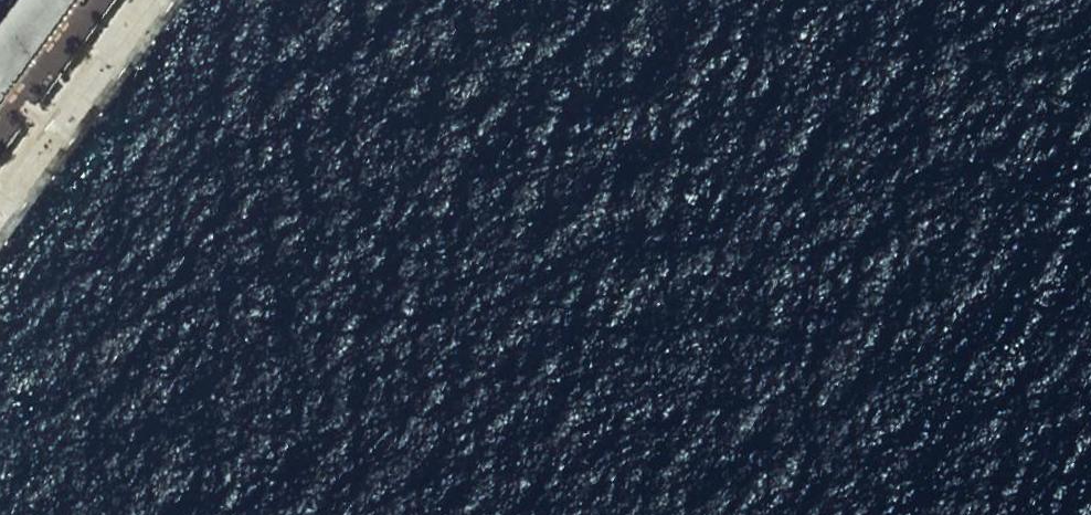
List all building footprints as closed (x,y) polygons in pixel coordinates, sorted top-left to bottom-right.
[(52,40),(82,0),(18,0),(13,7),(0,24),(0,111),(52,40)]
